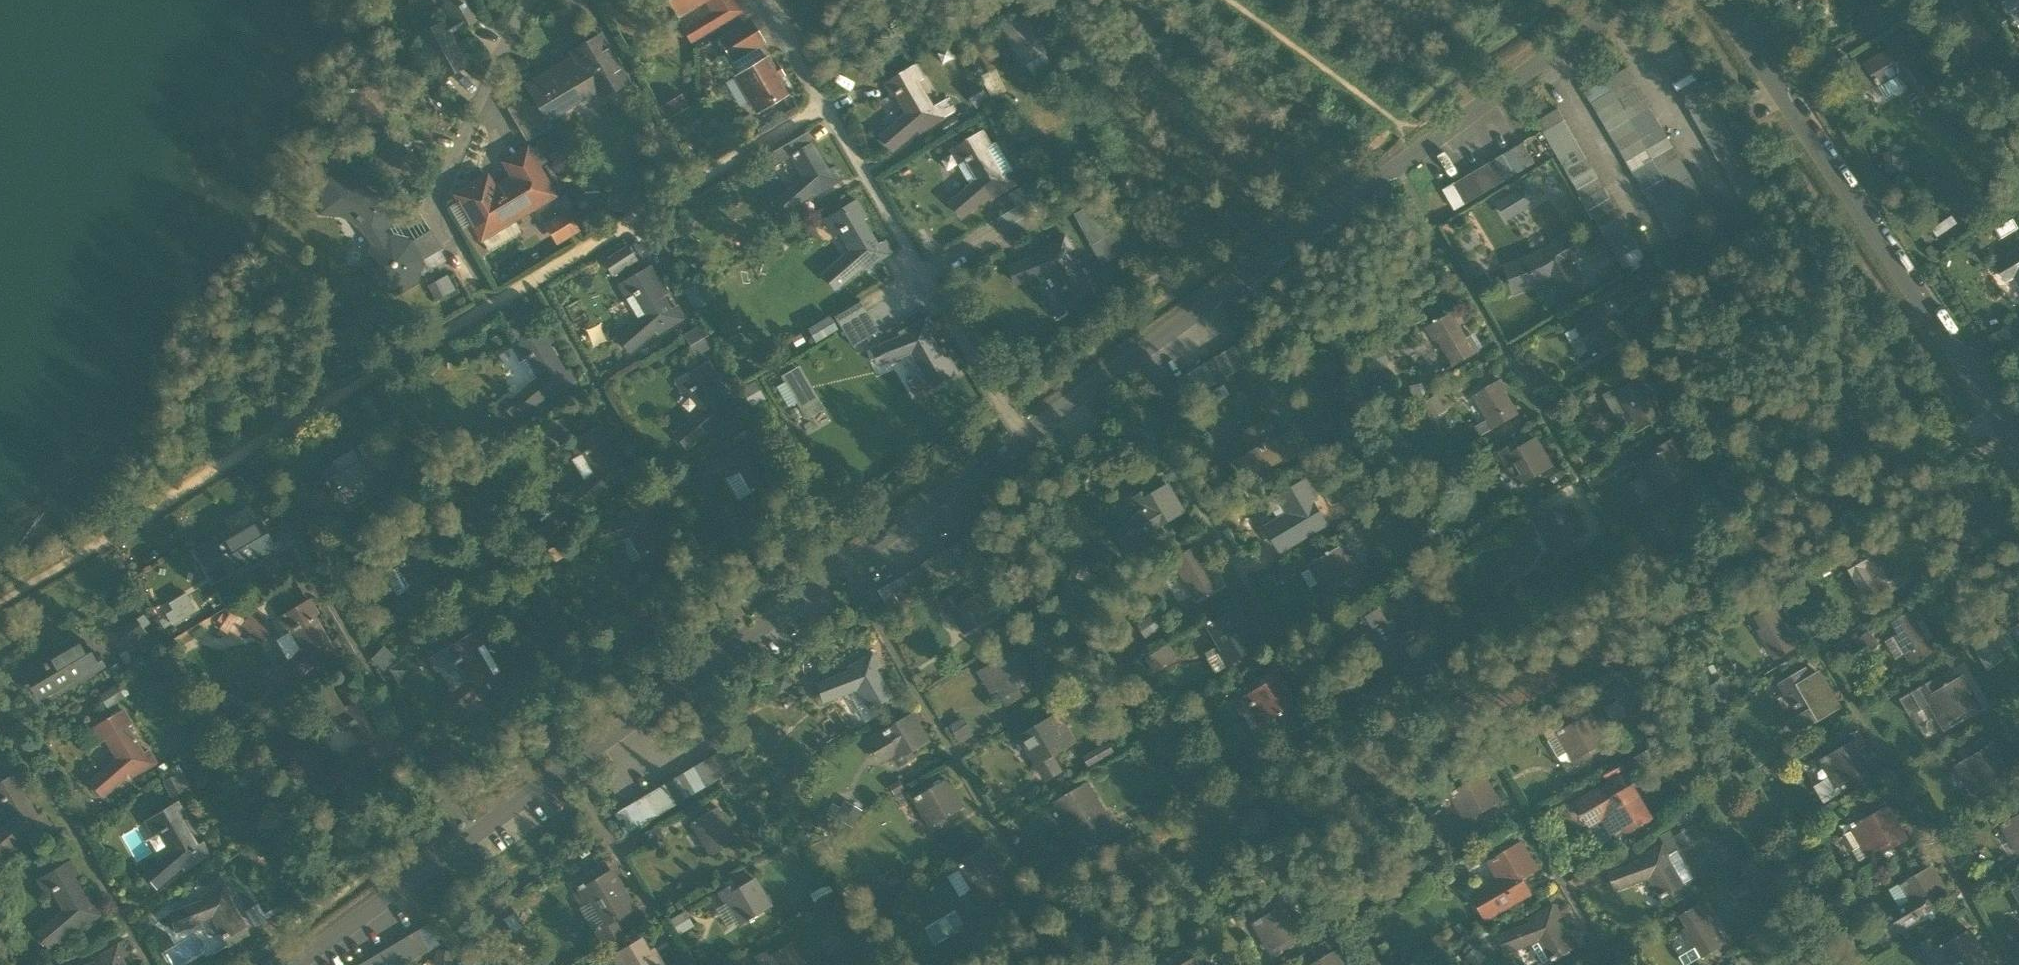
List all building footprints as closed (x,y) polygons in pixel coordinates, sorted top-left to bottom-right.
[(455,24),(423,42),(442,77),(464,65),(447,34),(458,28),(477,18),(467,0),(448,0),(451,6),(455,3),(460,11),(455,14),(451,16),(455,24)] [(682,11),(699,0),(676,0),(682,11)] [(730,4),(715,13),(715,12),(703,19),(709,29),(740,10),(734,0),(727,0),(730,4)] [(715,12),(715,13),(730,4),(727,0),(707,0),(715,12)] [(1855,5),(1866,17),(1881,4),(1878,0),(1860,0),(1855,5)] [(2011,19),(2010,19),(2013,25),(2016,23),(2018,27),(2018,0),(1999,0),(2011,19)] [(1942,26),(1960,56),(1992,37),(1985,24),(1980,27),(1969,10),(1942,26)] [(1005,29),(1026,64),(1046,52),(1025,17),(1005,29)] [(684,30),(690,40),(709,29),(703,19),(684,30)] [(750,21),(729,34),(742,54),(763,42),(750,21)] [(742,54),(729,34),(719,40),(731,60),(742,54)] [(1909,85),(1923,101),(1936,90),(1914,64),(1911,59),(1916,56),(1903,35),(1891,42),(1894,48),(1865,65),(1877,85),(1899,72),(1909,85)] [(538,104),(546,119),(547,119),(595,90),(599,98),(626,82),(599,36),(572,52),(575,57),(527,86),(531,93),(538,104)] [(1654,52),(1660,62),(1681,50),(1674,40),(1654,52)] [(1762,188),(1756,178),(1750,168),(1748,164),(1744,158),(1739,148),(1733,138),(1727,129),(1721,119),(1715,109),(1710,99),(1704,89),(1698,80),(1692,70),(1686,60),(1681,50),(1660,62),(1666,72),(1672,82),(1677,92),(1683,102),(1689,111),(1695,121),(1701,131),(1706,141),(1712,151),(1718,161),(1724,170),(1727,176),(1730,180),(1735,190),(1741,200),(1762,188)] [(772,56),(766,59),(782,85),(787,82),(772,56)] [(757,110),(757,111),(758,111),(762,111),(766,108),(768,105),(787,94),(766,59),(736,76),(751,100),(751,104),(753,108),(757,110)] [(950,100),(940,105),(934,109),(917,80),(922,78),(916,67),(887,84),(893,95),(897,92),(910,113),(882,137),(893,150),(918,128),(923,125),(925,129),(947,116),(957,110),(950,100)] [(1622,71),(1606,81),(1585,93),(1591,103),(1597,113),(1603,123),(1608,133),(1614,142),(1620,152),(1626,162),(1632,172),(1637,182),(1643,191),(1649,201),(1655,211),(1661,221),(1666,231),(1672,241),(1693,229),(1714,217),(1708,206),(1702,196),(1696,187),(1690,177),(1685,167),(1679,157),(1673,147),(1667,138),(1661,128),(1656,118),(1650,108),(1644,98),(1638,88),(1632,79),(1626,68),(1623,70),(1622,71)] [(1865,71),(1845,83),(1855,98),(1874,87),(1865,71)] [(1899,72),(1877,85),(1886,99),(1909,85),(1899,72)] [(345,132),(355,132),(356,121),(362,122),(381,122),(382,90),(346,89),(345,132)] [(551,126),(550,125),(527,139),(514,118),(538,104),(531,93),(506,108),(526,142),(551,126)] [(681,93),(662,106),(669,116),(688,103),(681,93)] [(1960,100),(1969,115),(1979,108),(1971,94),(1960,100)] [(550,125),(547,119),(546,119),(538,104),(514,118),(527,139),(550,125)] [(1645,257),(1639,247),(1633,237),(1627,227),(1621,218),(1616,208),(1610,198),(1604,188),(1598,178),(1593,168),(1587,159),(1581,149),(1575,139),(1569,129),(1564,119),(1557,109),(1537,121),(1543,132),(1549,141),(1554,151),(1560,161),(1566,171),(1572,181),(1578,190),(1583,200),(1589,210),(1595,220),(1601,230),(1607,240),(1612,249),(1618,259),(1624,269),(1645,257)] [(952,204),(963,216),(986,194),(996,188),(998,192),(1015,182),(1009,172),(1003,175),(987,147),(990,144),(982,130),(952,148),(960,162),(966,159),(978,179),(973,184),(952,204)] [(785,144),(791,154),(810,142),(811,143),(813,142),(806,131),(785,144)] [(1003,175),(1009,172),(1012,169),(996,141),(990,144),(987,147),(1003,175)] [(775,200),(786,212),(812,190),(820,185),(823,188),(840,178),(833,168),(827,171),(811,143),(810,142),(791,154),(803,176),(775,200)] [(1521,142),(1512,148),(1502,154),(1492,160),(1482,166),(1472,172),(1463,177),(1453,183),(1443,189),(1455,210),(1465,204),(1475,198),(1485,192),(1495,186),(1504,181),(1514,175),(1525,168),(1534,163),(1521,142)] [(776,150),(782,160),(791,154),(785,144),(776,150)] [(960,162),(973,184),(978,179),(966,159),(960,162)] [(456,196),(481,238),(482,238),(512,220),(553,195),(537,168),(516,180),(515,177),(514,178),(500,186),(502,190),(496,194),(487,178),(456,196)] [(378,288),(398,294),(416,283),(422,263),(421,262),(411,244),(390,238),(387,240),(381,230),(398,221),(384,204),(368,191),(350,183),(326,178),(323,196),(320,212),(339,214),(343,211),(353,216),(360,222),(371,237),(377,245),(372,249),(367,270),(378,288)] [(1523,185),(1495,199),(1506,219),(1533,205),(1523,185)] [(1022,203),(1027,212),(1041,204),(1035,193),(1021,201),(1022,203)] [(825,275),(837,288),(860,266),(870,260),(872,263),(888,254),(882,243),(877,246),(860,218),(864,216),(855,202),(825,220),(833,234),(846,255),(825,275)] [(1035,224),(1029,215),(1027,212),(1022,203),(997,218),(1003,230),(1009,240),(1035,224)] [(1078,215),(1093,240),(1110,230),(1096,205),(1078,215)] [(544,222),(557,244),(581,230),(567,208),(544,222)] [(2013,218),(1995,229),(2000,239),(2018,228),(2013,218)] [(488,249),(522,233),(517,222),(483,238),(488,249)] [(411,244),(421,262),(442,249),(432,232),(411,244)] [(1057,293),(1065,307),(1096,289),(1088,275),(1084,277),(1068,250),(1073,248),(1066,236),(1045,249),(1047,252),(1042,255),(1010,266),(1015,282),(1050,269),(1062,290),(1057,293)] [(1551,277),(1564,298),(1584,286),(1568,259),(1575,254),(1567,240),(1539,257),(1509,268),(1516,289),(1551,277)] [(628,243),(603,259),(612,274),(637,258),(628,243)] [(1997,264),(2006,281),(2014,276),(2018,284),(2018,251),(1997,264)] [(619,340),(630,352),(656,331),(661,328),(663,331),(684,319),(678,309),(672,312),(656,284),(660,281),(652,267),(621,285),(629,299),(635,296),(647,316),(619,340)] [(872,320),(867,311),(860,299),(833,315),(840,327),(846,336),(872,320)] [(1574,323),(1592,355),(1623,336),(1605,305),(1574,323)] [(1456,310),(1451,313),(1436,322),(1426,328),(1433,340),(1439,337),(1456,366),(1480,351),(1473,341),(1469,343),(1459,326),(1464,323),(1456,310)] [(808,329),(814,340),(835,328),(829,317),(808,329)] [(918,376),(926,390),(957,372),(949,358),(945,360),(929,333),(935,329),(928,318),(906,332),(908,335),(906,337),(872,350),(878,364),(913,350),(926,371),(918,376)] [(701,322),(683,333),(695,354),(713,344),(701,322)] [(1987,337),(1993,347),(2012,335),(2005,326),(1997,331),(1987,337)] [(541,379),(513,403),(509,398),(501,405),(512,418),(519,412),(522,416),(549,393),(558,388),(560,392),(577,382),(571,371),(566,374),(550,346),(554,344),(546,331),(514,349),(522,363),(529,359),(541,379)] [(1243,339),(1233,345),(1224,351),(1214,357),(1204,363),(1194,368),(1184,374),(1175,380),(1165,386),(1177,407),(1187,401),(1197,395),(1206,389),(1216,383),(1226,377),(1236,372),(1246,366),(1255,360),(1243,339)] [(676,435),(686,448),(713,427),(717,425),(719,428),(740,415),(734,404),(729,408),(712,380),(716,377),(708,362),(677,381),(685,395),(692,392),(704,413),(676,435)] [(797,400),(807,418),(825,408),(799,363),(772,379),(787,405),(797,400)] [(1619,391),(1642,430),(1664,417),(1652,397),(1657,394),(1646,375),(1619,391)] [(755,380),(740,389),(750,407),(766,398),(755,380)] [(1489,418),(1495,427),(1517,414),(1503,391),(1505,390),(1500,380),(1475,394),(1489,418)] [(1155,392),(1167,412),(1177,407),(1165,386),(1155,392)] [(1243,433),(1255,453),(1239,462),(1247,476),(1263,466),(1280,456),(1284,463),(1300,453),(1289,434),(1277,441),(1271,429),(1273,428),(1267,418),(1243,433)] [(1483,434),(1495,427),(1489,418),(1478,425),(1483,434)] [(569,498),(580,511),(605,490),(632,474),(627,467),(622,470),(605,442),(609,440),(601,426),(570,444),(578,458),(584,454),(596,475),(569,498)] [(1502,452),(1521,485),(1553,466),(1536,439),(1518,450),(1514,444),(1502,452)] [(1641,465),(1657,493),(1692,472),(1673,440),(1650,453),(1653,458),(1641,465)] [(740,472),(753,493),(773,481),(755,452),(761,449),(757,442),(731,457),(699,469),(705,485),(740,472)] [(366,459),(340,475),(337,470),(324,478),(326,483),(325,483),(328,488),(330,487),(341,505),(360,493),(363,499),(387,485),(379,472),(374,474),(366,459)] [(1305,481),(1279,497),(1290,514),(1279,520),(1267,527),(1281,550),(1325,524),(1310,498),(1314,496),(1305,481)] [(1141,512),(1152,531),(1154,530),(1184,513),(1167,484),(1150,494),(1147,489),(1133,497),(1141,512)] [(1279,497),(1269,503),(1279,520),(1290,514),(1279,497)] [(648,552),(655,564),(676,552),(666,535),(661,538),(647,514),(653,510),(647,500),(627,511),(626,510),(618,515),(620,520),(591,531),(597,546),(632,533),(644,554),(648,552)] [(1536,518),(1555,551),(1587,532),(1571,505),(1552,516),(1549,510),(1536,518)] [(1159,538),(1154,530),(1152,531),(1141,512),(1118,536),(1130,555),(1159,538)] [(196,552),(212,579),(253,556),(256,560),(280,546),(272,534),(268,537),(259,522),(233,537),(231,532),(217,540),(196,552)] [(385,612),(396,624),(421,601),(426,598),(428,602),(449,589),(443,579),(438,582),(421,554),(424,552),(416,538),(387,555),(395,569),(401,566),(413,587),(385,612)] [(967,563),(977,557),(966,538),(956,544),(967,563)] [(958,569),(967,563),(956,544),(946,550),(958,569)] [(1875,585),(1882,596),(1905,582),(1898,571),(1895,574),(1891,567),(1877,544),(1862,553),(1869,564),(1864,567),(1875,585)] [(1312,564),(1331,598),(1345,590),(1342,585),(1360,574),(1343,546),(1312,564)] [(1182,571),(1199,599),(1223,585),(1217,575),(1212,578),(1194,548),(1179,557),(1186,568),(1182,571)] [(948,575),(958,569),(946,550),(936,555),(948,575)] [(1862,592),(1875,585),(1864,567),(1869,564),(1862,553),(1845,562),(1862,592)] [(938,580),(948,575),(936,555),(927,561),(938,580)] [(928,586),(938,580),(927,561),(917,567),(928,586)] [(1900,562),(1891,567),(1895,574),(1898,571),(1905,582),(1913,577),(1906,566),(1904,568),(1900,562)] [(918,592),(928,586),(917,567),(907,573),(918,592)] [(909,598),(918,592),(907,573),(897,579),(909,598)] [(899,604),(909,598),(897,579),(887,584),(899,604)] [(276,609),(304,594),(296,580),(269,595),(276,609)] [(877,590),(889,610),(899,604),(887,584),(877,590)] [(165,623),(196,612),(189,593),(158,604),(165,623)] [(986,598),(983,600),(980,594),(952,610),(962,626),(968,622),(973,630),(990,619),(987,614),(993,611),(986,598)] [(276,673),(287,686),(314,664),(319,661),(322,665),(342,652),(336,642),(330,645),(314,618),(318,616),(309,600),(279,618),(288,633),(294,630),(305,649),(276,673)] [(1759,630),(1776,659),(1799,645),(1793,635),(1789,637),(1772,607),(1757,616),(1764,627),(1759,630)] [(1223,650),(1219,653),(1227,666),(1259,647),(1252,635),(1251,633),(1250,633),(1244,623),(1236,609),(1208,625),(1223,650)] [(1370,647),(1379,663),(1406,646),(1419,638),(1409,620),(1395,628),(1390,630),(1378,610),(1356,624),(1356,625),(1338,635),(1351,658),(1370,647)] [(1896,635),(1913,664),(1936,650),(1930,639),(1926,642),(1909,612),(1894,620),(1901,632),(1896,635)] [(244,628),(254,635),(263,622),(253,615),(244,628)] [(137,618),(122,628),(131,642),(146,632),(137,618)] [(1251,633),(1252,635),(1260,631),(1253,618),(1244,623),(1250,633),(1251,633)] [(2010,629),(2018,642),(2018,641),(2018,623),(2010,629)] [(1869,630),(1860,637),(1871,652),(1880,645),(1869,630)] [(2007,631),(1996,638),(2004,651),(2016,643),(2007,631)] [(441,707),(451,719),(477,696),(481,694),(483,697),(505,684),(498,674),(493,677),(477,649),(481,647),(472,633),(442,651),(450,665),(456,661),(468,682),(441,707)] [(1993,640),(1975,652),(1987,671),(2005,659),(1993,640)] [(84,641),(58,656),(55,651),(22,671),(29,683),(38,698),(50,691),(58,686),(78,674),(81,679),(104,665),(97,653),(93,656),(84,641)] [(1167,645),(1146,659),(1154,672),(1176,658),(1167,645)] [(988,670),(1008,704),(1021,696),(1018,691),(1036,680),(1019,652),(988,670)] [(1216,672),(1227,666),(1219,653),(1209,659),(1216,672)] [(857,689),(870,710),(890,699),(872,670),(879,666),(873,655),(851,668),(853,671),(849,674),(816,685),(822,701),(857,689)] [(1789,722),(1796,733),(1840,708),(1819,673),(1811,678),(1806,670),(1781,684),(1795,707),(1800,716),(1789,722)] [(1247,697),(1263,725),(1297,704),(1277,671),(1261,681),(1265,687),(1247,697)] [(1910,716),(1931,704),(1927,697),(1948,685),(1947,683),(1944,684),(1939,676),(1900,699),(1910,716)] [(1931,704),(1947,730),(1981,710),(1961,676),(1948,685),(1927,697),(1931,704)] [(306,707),(318,726),(336,715),(335,714),(344,708),(334,691),(306,707)] [(334,770),(337,773),(323,785),(331,794),(345,781),(345,782),(370,759),(379,754),(381,758),(398,748),(392,737),(387,740),(371,712),(374,710),(366,696),(344,708),(335,714),(336,715),(343,728),(350,724),(362,745),(334,770)] [(90,785),(101,797),(126,775),(131,772),(133,776),(155,763),(148,753),(143,756),(126,728),(131,725),(122,711),(91,730),(100,744),(105,740),(117,760),(90,785)] [(913,714),(882,733),(868,741),(878,758),(885,760),(894,754),(902,766),(914,758),(911,753),(930,742),(913,714)] [(1559,732),(1578,765),(1587,760),(1584,755),(1607,741),(1591,714),(1559,732)] [(1060,773),(1051,757),(1070,747),(1053,719),(1022,737),(1039,765),(1048,780),(1060,773)] [(1928,720),(1917,727),(1926,740),(1937,733),(1928,720)] [(1962,757),(1988,745),(1983,736),(1957,748),(1962,757)] [(1821,760),(1832,777),(1816,787),(1825,804),(1842,794),(1838,788),(1849,781),(1852,787),(1860,783),(1861,782),(1876,773),(1856,739),(1821,760)] [(1957,766),(1974,793),(1992,782),(1996,788),(2013,778),(1993,744),(1957,766)] [(723,749),(713,755),(703,761),(693,767),(683,773),(673,778),(663,784),(654,790),(644,796),(634,802),(624,807),(636,827),(645,821),(655,815),(665,809),(675,803),(685,798),(694,792),(704,786),(714,780),(724,774),(735,768),(723,749)] [(434,762),(439,771),(459,760),(453,751),(434,762)] [(171,794),(191,785),(180,764),(161,773),(171,794)] [(19,837),(25,834),(27,838),(48,826),(42,815),(36,819),(20,790),(24,788),(16,774),(0,783),(0,805),(11,823),(0,832),(0,854),(19,837)] [(1451,794),(1470,826),(1479,821),(1476,816),(1499,802),(1483,775),(1451,794)] [(1599,809),(1614,834),(1626,827),(1630,832),(1652,819),(1627,776),(1616,782),(1616,781),(1579,802),(1587,816),(1599,809)] [(915,800),(934,833),(947,826),(944,820),(962,810),(946,782),(915,800)] [(1852,787),(1855,792),(1864,787),(1861,782),(1860,783),(1852,787)] [(1116,832),(1104,811),(1087,783),(1056,802),(1076,835),(1085,850),(1116,832)] [(143,877),(154,889),(179,867),(184,864),(186,868),(208,855),(201,845),(196,848),(179,820),(184,818),(175,804),(144,822),(153,836),(158,832),(170,852),(143,877)] [(614,813),(625,833),(636,827),(624,807),(614,813)] [(1851,828),(1868,856),(1886,845),(1889,851),(1906,840),(1887,807),(1851,828)] [(692,822),(711,855),(733,842),(719,818),(722,817),(716,808),(692,822)] [(2018,852),(2018,815),(2003,824),(2018,852)] [(1476,896),(1488,916),(1528,892),(1520,881),(1537,871),(1520,843),(1489,861),(1501,881),(1476,896)] [(1651,875),(1664,897),(1683,886),(1666,857),(1672,854),(1666,843),(1645,855),(1647,859),(1643,861),(1610,874),(1616,889),(1651,875)] [(959,865),(974,890),(969,893),(978,907),(982,904),(1009,888),(986,849),(959,865)] [(35,935),(46,948),(71,926),(76,923),(81,920),(83,924),(100,914),(94,903),(88,907),(72,879),(76,876),(68,862),(37,880),(45,894),(51,891),(63,911),(35,935)] [(1882,920),(1891,935),(1933,911),(1933,910),(1934,909),(1931,905),(1948,895),(1932,866),(1901,885),(1911,903),(1882,920)] [(610,870),(583,886),(582,884),(578,886),(579,888),(577,890),(585,904),(592,900),(605,924),(599,927),(599,926),(595,928),(596,930),(594,931),(603,946),(621,936),(612,921),(633,909),(610,870)] [(719,892),(739,925),(770,907),(753,878),(735,889),(732,884),(719,892)] [(210,919),(222,940),(242,928),(225,900),(232,896),(225,884),(207,895),(209,898),(201,903),(169,916),(176,933),(210,919)] [(1297,897),(1310,918),(1322,911),(1309,889),(1297,897)] [(1250,908),(1255,916),(1272,905),(1271,903),(1282,897),(1277,890),(1267,896),(1268,898),(1250,908)] [(1705,902),(1698,906),(1706,920),(1713,916),(1705,902)] [(1256,921),(1275,954),(1287,947),(1285,943),(1303,932),(1286,903),(1256,921)] [(1696,949),(1701,958),(1725,945),(1719,934),(1715,936),(1706,920),(1698,906),(1683,915),(1689,926),(1684,929),(1696,949)] [(249,918),(254,927),(266,920),(258,907),(250,911),(252,915),(249,918)] [(1539,939),(1553,961),(1572,950),(1555,921),(1561,917),(1555,907),(1533,919),(1535,923),(1531,925),(1498,938),(1504,953),(1539,939)] [(417,930),(407,936),(397,942),(388,948),(378,953),(368,959),(358,964),(403,964),(409,961),(419,956),(422,954),(428,950),(439,944),(427,924),(417,930)] [(1940,947),(1934,937),(1913,950),(1922,964),(1932,964),(1940,960),(1942,964),(1987,964),(1989,964),(1969,930),(1940,947)] [(617,952),(611,956),(617,964),(662,964),(656,956),(652,958),(640,939),(617,952)] [(762,964),(804,964),(791,943),(773,953),(770,948),(757,956),(762,964)] [(118,959),(125,955),(118,944),(96,957),(98,961),(94,963),(89,964),(122,964),(118,959)] [(1701,958),(1696,949),(1680,958),(1684,964),(1690,964),(1701,958)] [(1330,954),(1316,962),(1317,964),(1337,964),(1330,954)] [(1195,957),(1181,964),(1199,964),(1195,957)]
